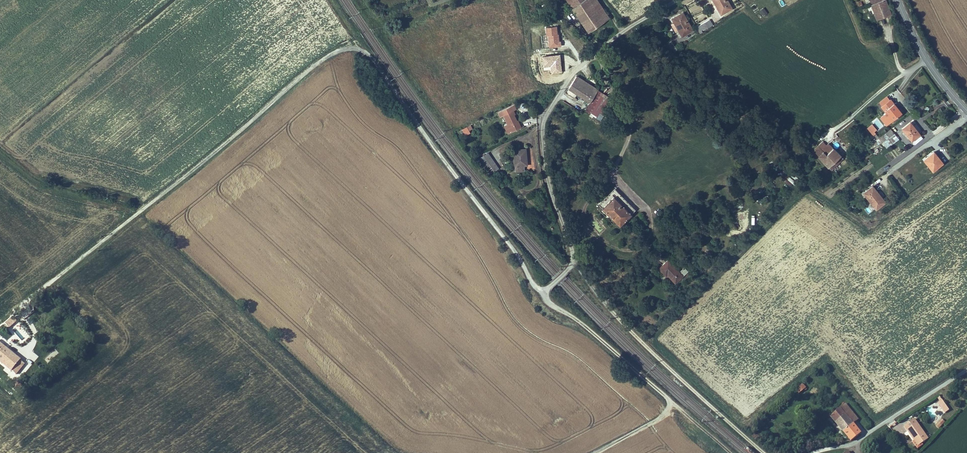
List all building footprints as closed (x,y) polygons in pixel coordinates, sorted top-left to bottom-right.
[(577,11),(592,0),(569,0),(577,11)] [(577,11),(594,32),(598,29),(594,24),(605,16),(609,21),(613,18),(600,0),(592,0),(577,11)] [(720,14),(732,8),(728,0),(712,0),(720,14)] [(882,2),(891,25),(904,20),(895,0),(887,0),(882,2)] [(549,5),(542,9),(547,17),(554,14),(549,5)] [(693,6),(682,11),(691,29),(702,24),(693,6)] [(759,10),(763,16),(767,12),(763,7),(759,10)] [(731,17),(728,11),(717,17),(719,21),(726,17),(727,19),(731,17)] [(594,24),(598,29),(609,21),(605,16),(594,24)] [(682,48),(686,45),(683,39),(678,42),(682,48)] [(557,72),(550,67),(546,72),(553,77),(557,72)] [(579,75),(570,87),(590,101),(592,99),(594,101),(600,92),(598,90),(599,89),(579,75)] [(585,108),(591,111),(594,106),(599,109),(602,111),(612,97),(604,92),(597,101),(596,103),(593,105),(585,108)] [(888,94),(878,101),(885,111),(879,116),(885,124),(901,112),(888,94)] [(615,100),(612,97),(602,111),(606,114),(615,100)] [(906,98),(898,105),(909,119),(918,113),(906,98)] [(518,103),(503,110),(505,115),(508,114),(510,118),(509,119),(512,125),(508,127),(512,134),(525,128),(518,114),(520,113),(518,109),(520,108),(518,103)] [(594,106),(591,111),(596,114),(599,109),(594,106)] [(925,119),(917,125),(927,138),(935,132),(925,119)] [(871,134),(877,130),(872,123),(866,127),(871,134)] [(470,133),(469,130),(472,129),(471,124),(462,128),(465,135),(470,133)] [(887,124),(883,128),(889,136),(891,134),(890,132),(892,130),(887,124)] [(905,135),(902,130),(896,135),(899,139),(905,135)] [(831,149),(846,167),(853,162),(839,144),(836,146),(833,142),(828,146),(831,149)] [(828,146),(822,151),(825,155),(831,149),(828,146)] [(528,149),(516,149),(518,171),(525,171),(524,165),(529,165),(528,149)] [(831,149),(825,155),(840,172),(846,167),(831,149)] [(947,150),(938,158),(947,169),(956,162),(947,150)] [(492,151),(484,156),(491,168),(499,163),(492,151)] [(787,174),(783,178),(791,186),(795,181),(787,174)] [(881,186),(872,193),(885,209),(890,205),(888,203),(892,200),(881,186)] [(612,197),(602,208),(622,227),(632,216),(612,197)] [(681,284),(688,278),(674,262),(665,270),(671,277),(673,276),(681,284)] [(21,341),(24,338),(18,329),(14,332),(21,341)] [(4,363),(13,353),(0,341),(0,359),(4,363)] [(55,349),(44,359),(48,363),(59,353),(55,349)] [(13,353),(4,363),(17,375),(26,366),(13,353)] [(810,389),(807,385),(799,390),(802,394),(810,389)] [(945,398),(941,402),(949,412),(953,409),(945,398)] [(862,420),(846,404),(841,408),(856,426),(862,420)] [(841,408),(832,416),(829,419),(836,427),(838,425),(852,440),(853,440),(853,439),(854,437),(861,432),(856,426),(841,408)] [(916,419),(906,425),(911,434),(913,433),(917,439),(915,441),(914,439),(912,440),(918,449),(926,444),(924,441),(928,438),(916,419)] [(947,422),(944,419),(939,424),(942,427),(947,422)]
